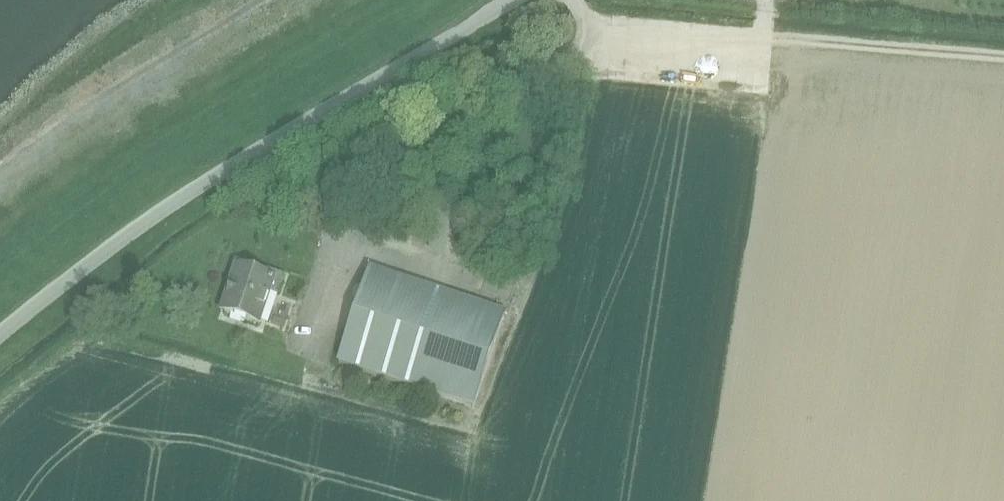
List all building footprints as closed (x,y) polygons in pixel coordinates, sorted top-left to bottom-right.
[(236,267),(221,313),(261,327),(272,293),(278,295),(284,278),(262,270),(260,276),(236,267)] [(339,365),(376,377),(473,409),(505,313),(371,268),(339,365)]
